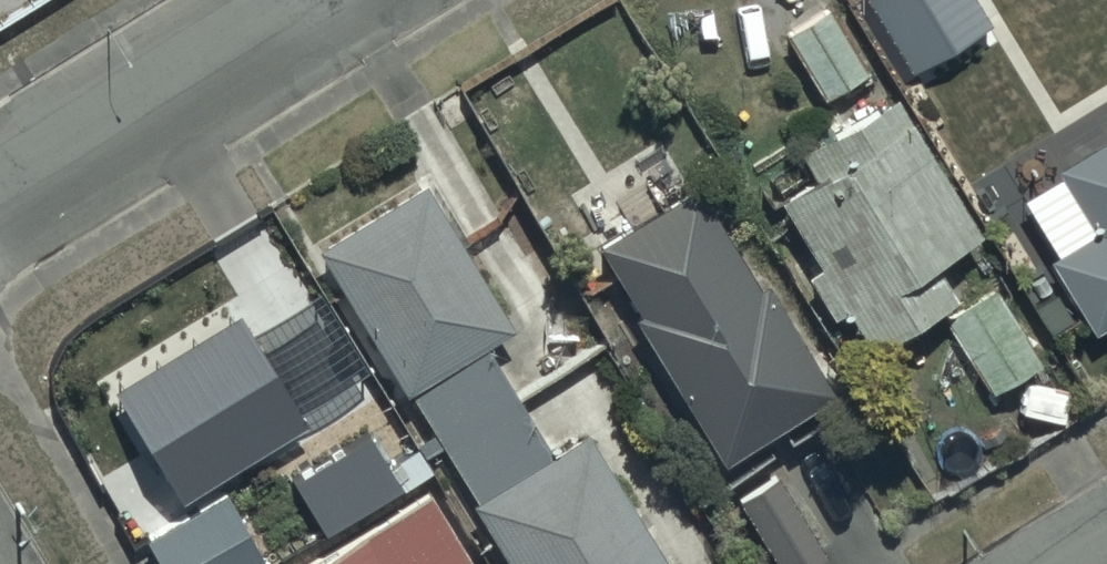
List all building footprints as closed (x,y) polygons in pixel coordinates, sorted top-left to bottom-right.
[(898,70),(977,23),(963,0),(855,0),(898,70)] [(821,8),(777,34),(816,101),(860,75),(821,8)] [(804,180),(765,199),(803,265),(794,270),(822,319),(835,311),(859,353),(947,302),(922,258),(970,231),(889,91),(787,151),(804,180)] [(1045,166),(1087,236),(1040,264),(1079,330),(1106,313),(1106,129),(1045,166)] [(681,186),(582,244),(622,314),(614,319),(696,461),(824,387),(760,276),(740,287),(681,186)] [(427,188),(305,250),(384,393),(504,327),(427,188)] [(994,286),(941,315),(984,396),(1038,366),(994,286)] [(244,317),(116,395),(184,505),(311,428),(244,317)] [(399,392),(460,496),(451,500),(489,563),(641,563),(566,436),(532,456),(473,354),(399,392)] [(391,469),(372,437),(297,482),(329,536),(433,474),(420,452),(391,469)] [(724,496),(765,563),(799,563),(817,553),(768,470),(724,496)] [(289,563),(446,563),(459,556),(421,490),(289,563)] [(133,541),(146,563),(258,563),(263,561),(223,491),(133,541)]
